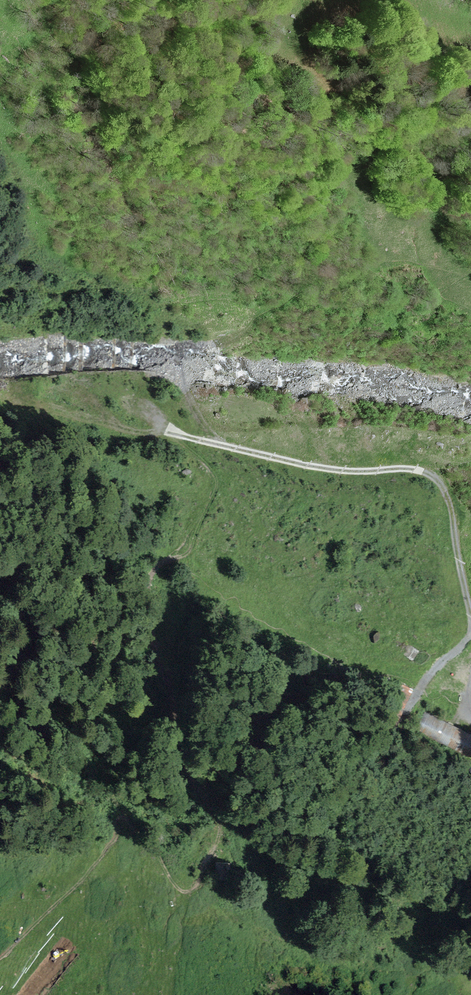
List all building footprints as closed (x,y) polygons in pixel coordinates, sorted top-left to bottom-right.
[(412,661),(419,651),(410,645),(404,655),(412,661)] [(470,749),(470,736),(426,713),(417,730),(468,755),(470,749)] [(228,867),(216,866),(215,879),(227,880),(228,867)]
